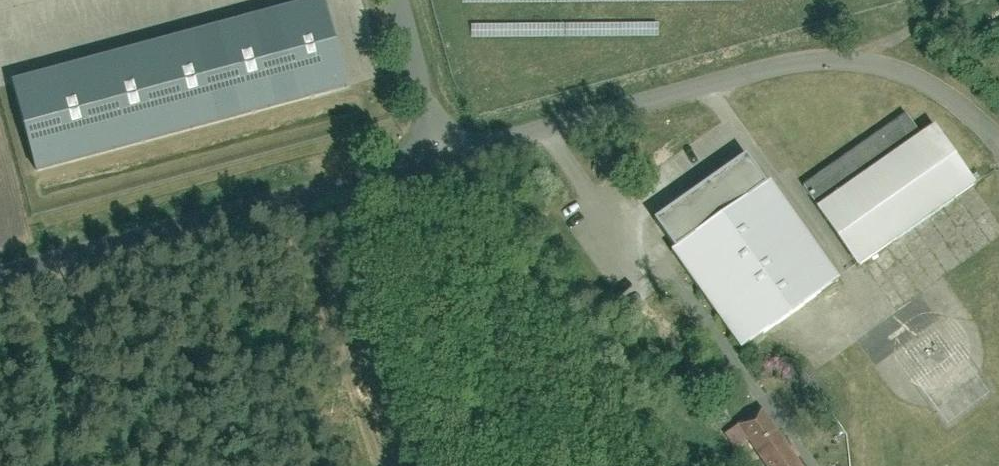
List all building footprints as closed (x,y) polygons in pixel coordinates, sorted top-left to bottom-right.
[(329,0),(308,0),(14,86),(41,177),(354,85),(329,0)] [(917,225),(982,182),(937,122),(928,131),(914,113),(867,145),(807,183),(861,266),(917,225)] [(659,221),(678,250),(774,181),(752,153),(659,221)] [(845,277),(795,206),(774,181),(678,250),(688,266),(745,347),(845,277)] [(765,410),(738,428),(762,465),(803,465),(765,410)]
